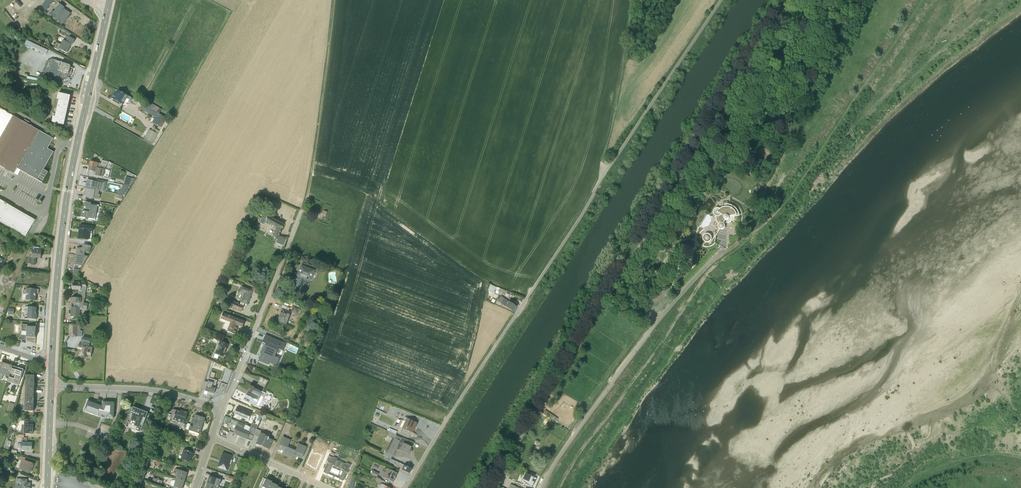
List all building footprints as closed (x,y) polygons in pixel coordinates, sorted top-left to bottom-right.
[(43,17),(54,1),(59,5),(62,1),(60,0),(48,0),(38,13),(43,17)] [(67,13),(68,12),(60,6),(54,13),(53,12),(50,16),(53,18),(52,19),(56,21),(55,23),(58,25),(61,27),(62,26),(63,26),(71,15),(67,13)] [(63,30),(61,33),(70,38),(72,36),(63,30)] [(58,44),(55,50),(59,52),(59,51),(67,55),(71,47),(72,47),(75,42),(66,37),(61,46),(58,44)] [(19,38),(17,42),(36,51),(36,52),(39,53),(39,52),(46,56),(48,52),(19,38)] [(69,78),(70,76),(73,70),(71,69),(71,68),(71,67),(70,67),(52,60),(47,63),(43,73),(62,81),(64,81),(65,80),(67,80),(68,79),(69,78)] [(114,96),(112,99),(115,101),(114,103),(119,106),(120,104),(123,107),(126,103),(128,104),(129,104),(130,103),(131,102),(132,100),(131,99),(119,92),(116,97),(114,96)] [(57,110),(67,113),(71,97),(59,95),(57,101),(59,101),(57,110)] [(161,111),(148,103),(146,108),(159,115),(161,111)] [(152,124),(161,129),(167,120),(159,115),(146,108),(143,112),(155,119),(152,124)] [(0,109),(0,167),(14,175),(18,170),(42,183),(48,173),(44,171),(54,154),(48,150),(54,140),(13,117),(0,109)] [(53,118),(52,124),(64,127),(67,113),(57,110),(56,115),(53,115),(52,118),(53,118)] [(152,146),(159,132),(153,129),(151,132),(149,131),(144,139),(145,139),(143,141),(151,146),(152,146)] [(91,163),(90,167),(104,171),(106,168),(108,170),(111,165),(109,164),(109,163),(102,162),(101,165),(91,163)] [(104,177),(105,177),(106,174),(104,173),(105,171),(104,171),(90,167),(88,175),(103,179),(104,177)] [(131,186),(133,186),(135,181),(135,180),(126,178),(124,186),(130,188),(131,186)] [(87,181),(85,189),(100,192),(104,193),(107,183),(97,181),(97,183),(87,181)] [(119,192),(118,196),(125,197),(130,188),(123,186),(122,190),(119,192)] [(83,197),(100,201),(100,198),(99,197),(100,197),(101,196),(99,195),(100,192),(85,189),(83,197)] [(7,204),(0,216),(0,222),(26,237),(35,221),(7,204)] [(94,220),(95,214),(97,207),(91,206),(91,204),(89,204),(88,205),(84,204),(83,210),(89,212),(89,213),(83,212),(81,218),(85,219),(85,220),(88,220),(88,219),(94,220)] [(725,225),(724,224),(724,223),(726,224),(728,224),(729,224),(731,223),(732,221),(733,219),(733,217),(740,217),(739,213),(737,210),(735,208),(732,206),(728,205),(728,204),(723,204),(724,208),(721,210),(719,209),(718,209),(716,209),(715,210),(714,211),(714,213),(714,215),(715,216),(716,217),(716,219),(716,220),(716,221),(717,223),(719,225),(718,227),(718,228),(719,229),(720,230),(721,230),(723,230),(724,230),(725,229),(725,227),(725,226),(725,225)] [(265,215),(259,223),(263,226),(265,223),(275,228),(271,239),(277,241),(276,243),(284,247),(287,241),(279,237),(281,231),(280,230),(283,226),(265,215)] [(88,241),(91,242),(93,232),(94,233),(94,229),(93,229),(94,227),(80,225),(78,239),(88,241)] [(704,241),(706,243),(707,243),(709,243),(711,242),(712,241),(712,239),(712,237),(710,235),(708,235),(706,235),(705,236),(704,238),(704,240),(704,241)] [(91,247),(83,245),(82,249),(78,248),(78,249),(77,249),(76,256),(75,259),(74,259),(74,262),(75,262),(74,265),(82,267),(88,257),(85,257),(85,253),(89,254),(90,251),(91,247)] [(36,259),(41,259),(41,252),(31,251),(26,264),(36,265),(36,259)] [(292,289),(303,293),(305,288),(301,286),(307,288),(308,287),(309,287),(309,285),(309,284),(309,283),(311,284),(315,274),(314,273),(315,272),(317,273),(319,270),(307,266),(306,269),(301,267),(297,276),(296,276),(293,285),(294,285),(292,289)] [(77,284),(73,284),(72,290),(79,291),(78,298),(85,299),(85,292),(86,292),(87,286),(86,286),(86,283),(77,283),(77,284)] [(487,292),(487,294),(492,297),(494,294),(494,293),(494,291),(503,296),(506,292),(496,288),(489,285),(487,291),(487,292)] [(244,304),(247,305),(253,291),(241,286),(241,287),(239,293),(244,295),(240,303),(241,303),(240,305),(231,301),(230,302),(225,300),(226,297),(221,294),(218,302),(228,307),(228,308),(232,310),(235,311),(236,310),(241,312),(243,307),(244,304)] [(39,290),(26,289),(26,291),(23,291),(23,300),(35,301),(36,294),(39,294),(39,290)] [(515,308),(500,297),(497,302),(512,313),(515,308)] [(84,303),(85,299),(78,298),(72,298),(71,307),(71,308),(71,317),(80,318),(81,311),(82,311),(82,310),(86,311),(88,304),(84,303)] [(282,310),(277,322),(286,326),(291,313),(297,316),(298,315),(300,316),(301,311),(299,310),(300,309),(293,306),(290,313),(282,310)] [(37,308),(28,307),(27,319),(37,320),(37,315),(36,315),(37,308)] [(244,322),(223,314),(221,320),(230,324),(227,332),(235,335),(238,327),(242,328),(244,322)] [(27,327),(27,325),(22,325),(22,331),(27,332),(26,336),(21,336),(21,340),(26,342),(35,345),(37,328),(27,327)] [(76,325),(70,325),(69,337),(82,337),(83,331),(81,331),(81,327),(77,327),(78,326),(76,325)] [(265,345),(258,362),(267,366),(269,364),(276,367),(279,360),(275,358),(278,350),(282,352),(285,345),(265,336),(262,343),(265,345)] [(78,350),(77,357),(91,359),(93,348),(90,347),(91,340),(82,338),(81,346),(78,345),(77,350),(78,350)] [(228,345),(220,342),(215,354),(214,358),(217,360),(219,356),(223,357),(228,345)] [(12,366),(2,363),(0,368),(0,381),(1,381),(3,376),(9,378),(10,374),(12,366)] [(24,370),(23,370),(12,366),(10,374),(16,376),(14,379),(9,378),(8,382),(19,386),(23,374),(24,370)] [(26,375),(26,388),(34,388),(34,376),(35,376),(26,375)] [(217,382),(209,379),(207,383),(204,382),(202,390),(205,391),(205,392),(213,394),(217,382)] [(250,386),(243,401),(246,403),(246,402),(247,403),(255,407),(255,406),(256,406),(261,397),(263,398),(265,394),(262,392),(261,393),(254,389),(254,388),(250,386)] [(26,388),(25,399),(34,400),(34,388),(26,388)] [(25,399),(25,412),(34,412),(33,412),(34,400),(25,399)] [(105,419),(114,419),(114,403),(103,402),(102,406),(88,402),(85,411),(99,416),(101,416),(101,418),(104,419),(104,417),(105,417),(105,419)] [(15,405),(9,403),(7,411),(13,413),(15,405)] [(234,415),(248,422),(251,414),(237,407),(234,415)] [(140,433),(147,413),(133,408),(133,409),(131,408),(129,412),(127,411),(123,422),(122,425),(126,426),(126,427),(140,433)] [(179,412),(173,410),(171,415),(174,417),(173,421),(184,425),(188,413),(180,411),(179,412)] [(263,414),(256,411),(254,414),(259,417),(255,425),(252,424),(250,428),(256,430),(263,414)] [(189,431),(189,430),(199,434),(204,419),(195,416),(194,419),(193,419),(191,425),(188,424),(186,430),(189,431)] [(404,418),(399,428),(412,433),(416,424),(404,418)] [(17,437),(24,438),(24,434),(30,434),(33,434),(33,425),(32,425),(33,420),(25,420),(24,421),(21,421),(19,424),(19,433),(17,437)] [(236,426),(233,433),(240,436),(240,437),(251,442),(254,436),(256,430),(250,428),(246,426),(245,426),(244,430),(236,426)] [(255,444),(268,450),(272,441),(269,439),(269,438),(264,436),(265,435),(261,433),(261,432),(256,430),(254,436),(258,438),(255,444)] [(395,435),(388,432),(387,436),(391,438),(388,446),(383,456),(391,459),(396,450),(407,455),(411,448),(406,445),(407,441),(396,436),(396,435),(395,435)] [(27,438),(17,437),(16,442),(21,443),(21,444),(18,444),(18,449),(21,449),(21,451),(32,451),(33,443),(22,443),(22,441),(25,441),(25,442),(27,442),(27,438)] [(287,448),(290,441),(282,437),(277,449),(282,452),(281,455),(288,458),(291,450),(287,448)] [(291,450),(288,458),(294,461),(296,457),(301,460),(306,448),(298,444),(295,452),(291,450)] [(184,450),(180,460),(189,463),(191,459),(192,459),(194,453),(184,450)] [(232,457),(223,454),(218,468),(227,471),(232,457)] [(26,458),(21,456),(16,468),(31,474),(35,464),(25,461),(26,458)] [(326,461),(327,461),(323,473),(324,473),(324,474),(327,475),(328,475),(332,466),(331,465),(332,463),(333,459),(328,457),(326,461)] [(343,470),(339,480),(343,481),(346,475),(347,475),(350,466),(346,464),(345,465),(336,461),(336,459),(333,458),(333,459),(332,463),(331,465),(332,466),(333,466),(333,467),(336,469),(337,468),(338,468),(338,469),(341,471),(341,470),(343,470)] [(390,459),(388,463),(395,465),(394,467),(398,469),(398,468),(401,469),(401,470),(409,474),(411,469),(390,459)] [(187,473),(175,469),(174,472),(178,473),(176,479),(185,482),(187,473)] [(393,483),(397,474),(386,469),(384,473),(384,472),(381,477),(393,483)] [(535,479),(524,474),(521,482),(525,484),(525,485),(531,487),(535,479)] [(209,476),(207,483),(218,487),(220,483),(221,483),(222,481),(209,476)] [(174,478),(173,481),(171,481),(170,485),(172,486),(173,487),(175,487),(183,487),(185,482),(176,479),(174,478)] [(31,484),(27,483),(27,480),(17,479),(17,483),(21,484),(21,487),(30,487),(31,484)]
